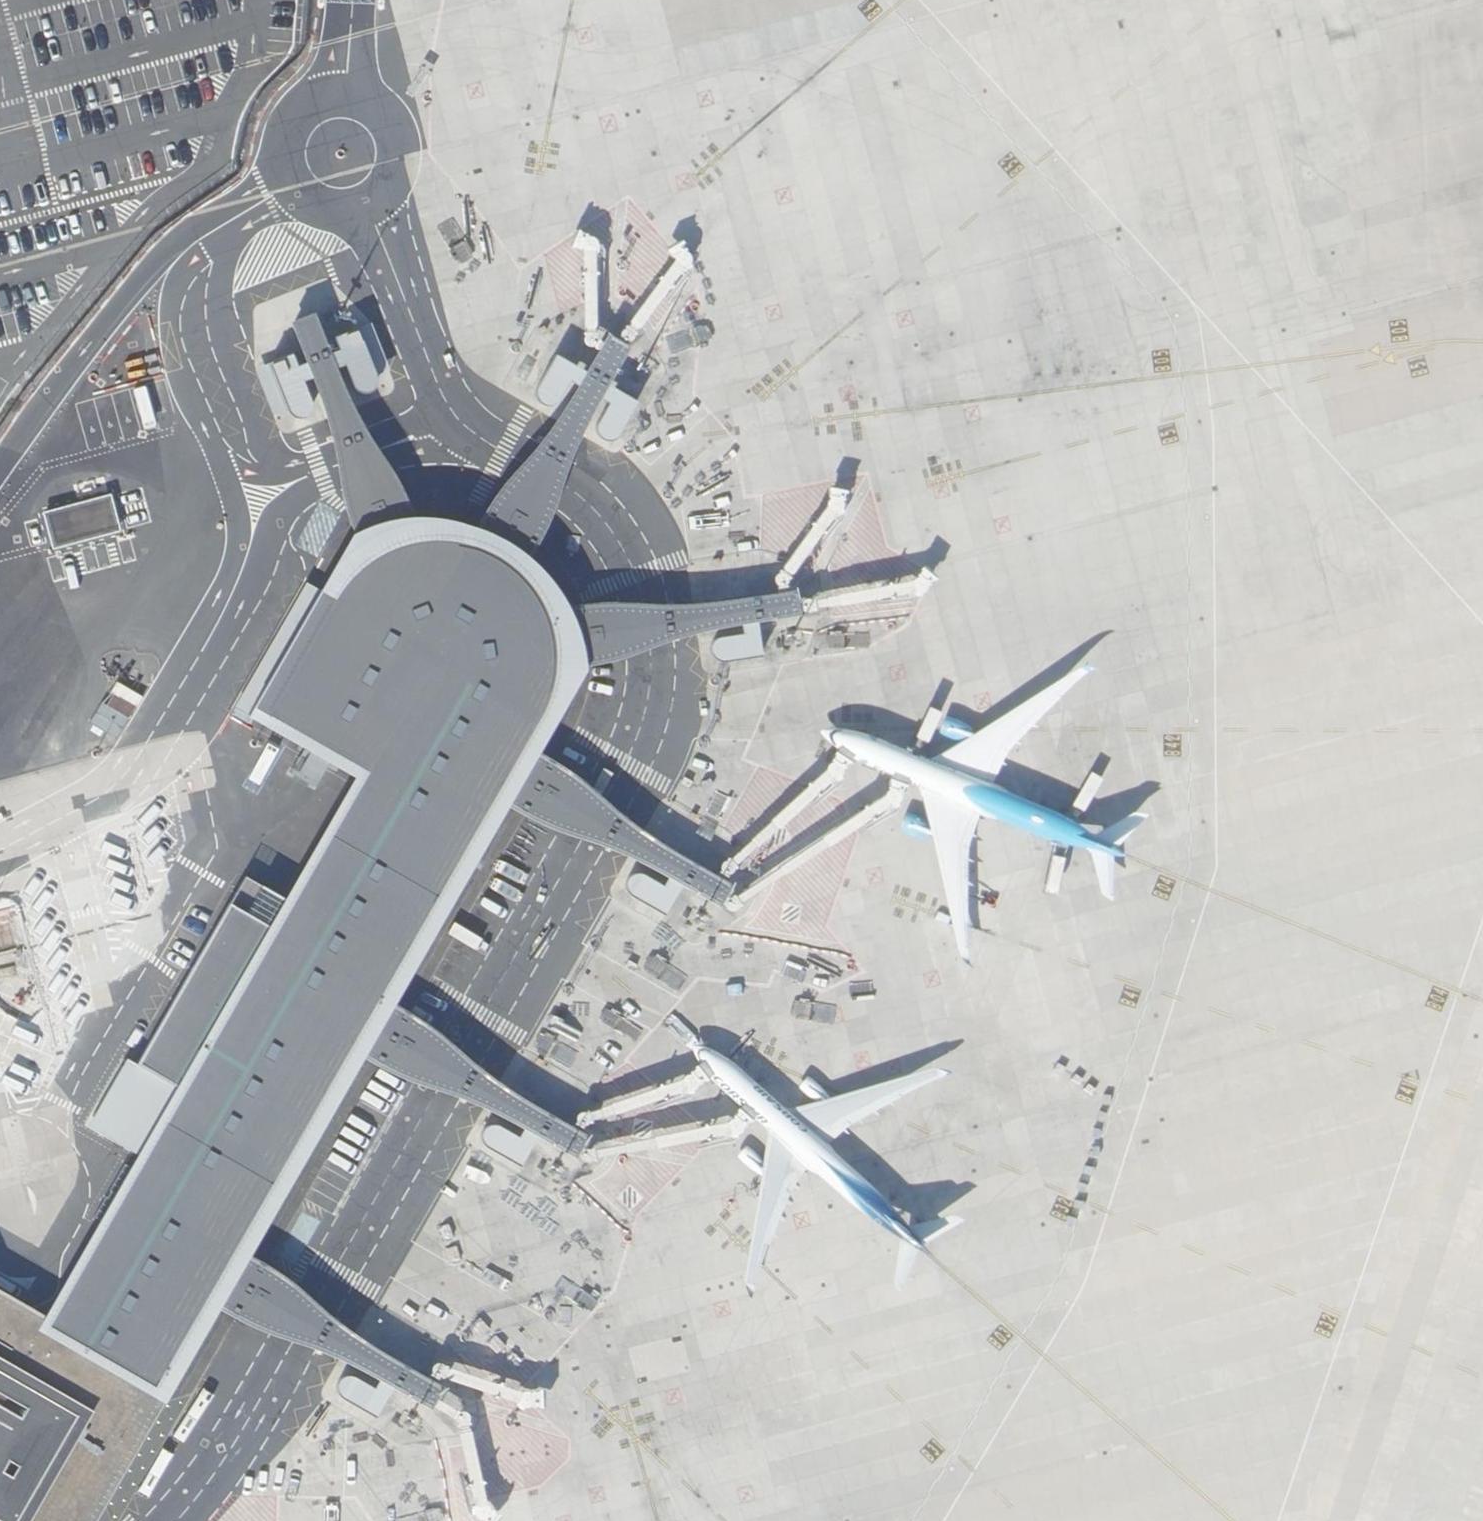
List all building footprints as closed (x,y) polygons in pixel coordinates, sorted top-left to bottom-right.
[(305,309),(285,323),(319,401),(340,494),(384,468),(374,449),(343,393),(305,309)] [(549,441),(471,536),(493,544),(521,561),(531,576),(545,549),(563,503),(581,450),(638,344),(615,330),(549,441)] [(411,528),(384,468),(340,494),(361,556),(411,528)] [(105,491),(40,509),(50,544),(115,526),(105,491)] [(97,1518),(139,1444),(187,1368),(222,1304),(231,1287),(252,1250),(370,1050),(425,1081),(488,1100),(580,1156),(595,1132),(499,1078),(452,1033),(398,997),(459,882),(507,797),(557,822),(623,845),(721,906),(737,879),(632,811),(588,770),(537,740),(568,677),(563,641),(552,611),(531,576),(521,561),(493,544),(471,536),(439,524),(411,528),(361,556),(332,599),(263,715),(366,776),(294,900),(252,875),(144,1061),(131,1057),(92,1128),(138,1154),(46,1311),(0,1286),(0,1520),(96,1520),(97,1518)] [(563,641),(568,677),(630,663),(672,643),(726,626),(808,612),(802,588),(712,605),(658,606),(618,605),(588,604),(552,611),(563,641)] [(252,1250),(222,1304),(244,1318),(267,1328),(302,1340),(335,1352),(385,1378),(434,1406),(447,1385),(401,1357),(376,1341),(353,1327),(335,1313),(323,1303),(308,1290),(296,1279),(284,1269),(272,1262),(252,1250)]
